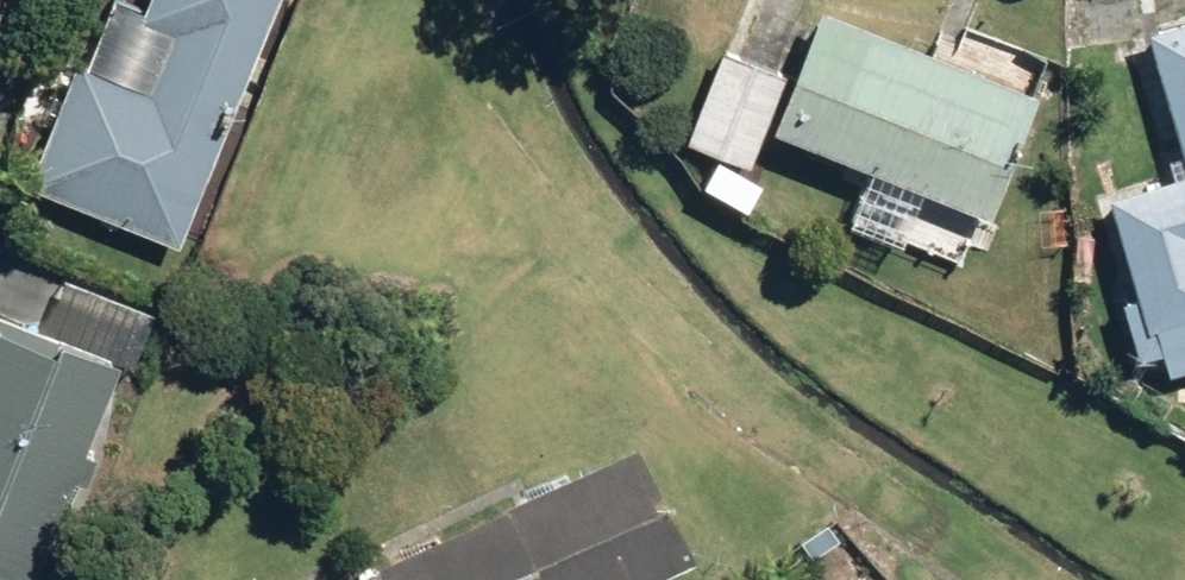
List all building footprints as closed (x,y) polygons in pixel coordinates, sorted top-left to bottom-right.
[(280,0),(142,0),(138,9),(116,0),(94,0),(17,188),(175,253),(280,0)] [(1036,99),(816,9),(765,133),(985,223),(1036,99)] [(1142,34),(1182,177),(1101,200),(1130,302),(1117,305),(1134,365),(1158,358),(1163,377),(1184,371),(1184,22),(1142,34)] [(781,81),(720,55),(681,145),(742,171),(781,81)] [(758,189),(714,165),(699,190),(743,215),(758,189)] [(140,311),(63,281),(41,337),(0,321),(0,579),(32,579),(140,311)] [(500,506),(535,579),(655,579),(689,564),(632,444),(500,506)] [(500,506),(369,569),(374,579),(535,579),(500,506)] [(369,569),(345,579),(374,579),(369,569)]
